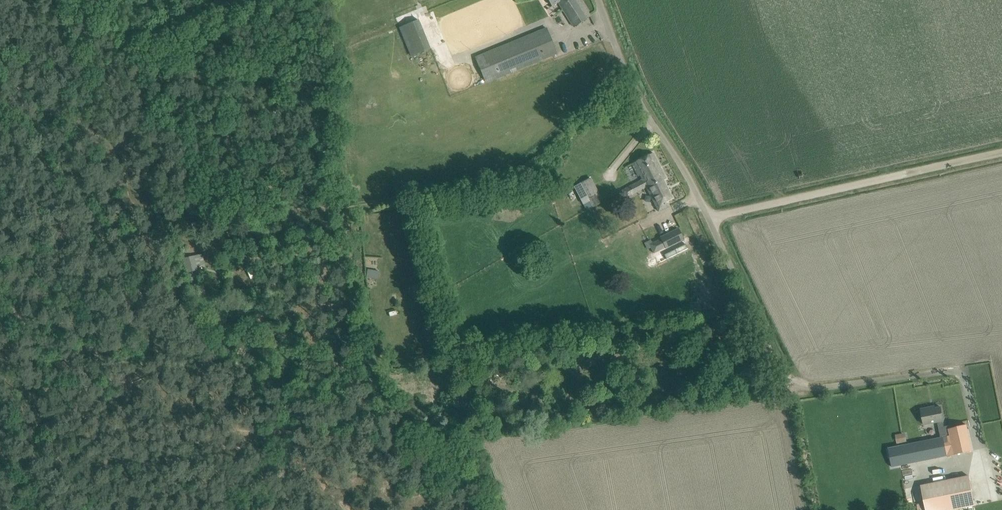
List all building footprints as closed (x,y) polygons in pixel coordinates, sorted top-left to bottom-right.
[(449,31),(498,10),(494,1),(488,4),(486,0),(479,0),(442,16),(449,31)] [(552,5),(557,2),(573,28),(591,16),(581,0),(549,0),(552,5)] [(411,55),(432,49),(423,19),(401,26),(411,55)] [(490,21),(482,24),(487,38),(495,35),(490,21)] [(547,28),(484,54),(494,79),(557,53),(547,28)] [(450,71),(444,73),(450,87),(456,85),(450,71)] [(644,187),(646,186),(662,178),(663,180),(664,180),(666,178),(653,153),(632,163),(638,176),(640,175),(642,178),(640,180),(644,187)] [(581,183),(593,206),(603,201),(591,178),(581,183)] [(669,206),(667,200),(672,198),(664,180),(663,180),(662,178),(646,186),(646,187),(658,211),(669,206)] [(629,186),(633,193),(646,187),(646,186),(644,187),(640,180),(629,186)] [(661,238),(649,244),(654,253),(665,248),(666,249),(684,240),(678,228),(660,237),(661,238)] [(204,254),(187,256),(188,271),(206,269),(204,254)] [(424,297),(421,284),(413,286),(415,299),(424,297)] [(938,422),(941,437),(951,436),(949,429),(949,425),(944,426),(943,421),(944,421),(941,407),(930,409),(930,407),(921,409),(924,425),(938,422)] [(941,437),(904,445),(908,464),(973,451),(967,425),(949,429),(951,436),(941,437)] [(969,476),(921,485),(926,509),(952,509),(975,505),(969,476)]
